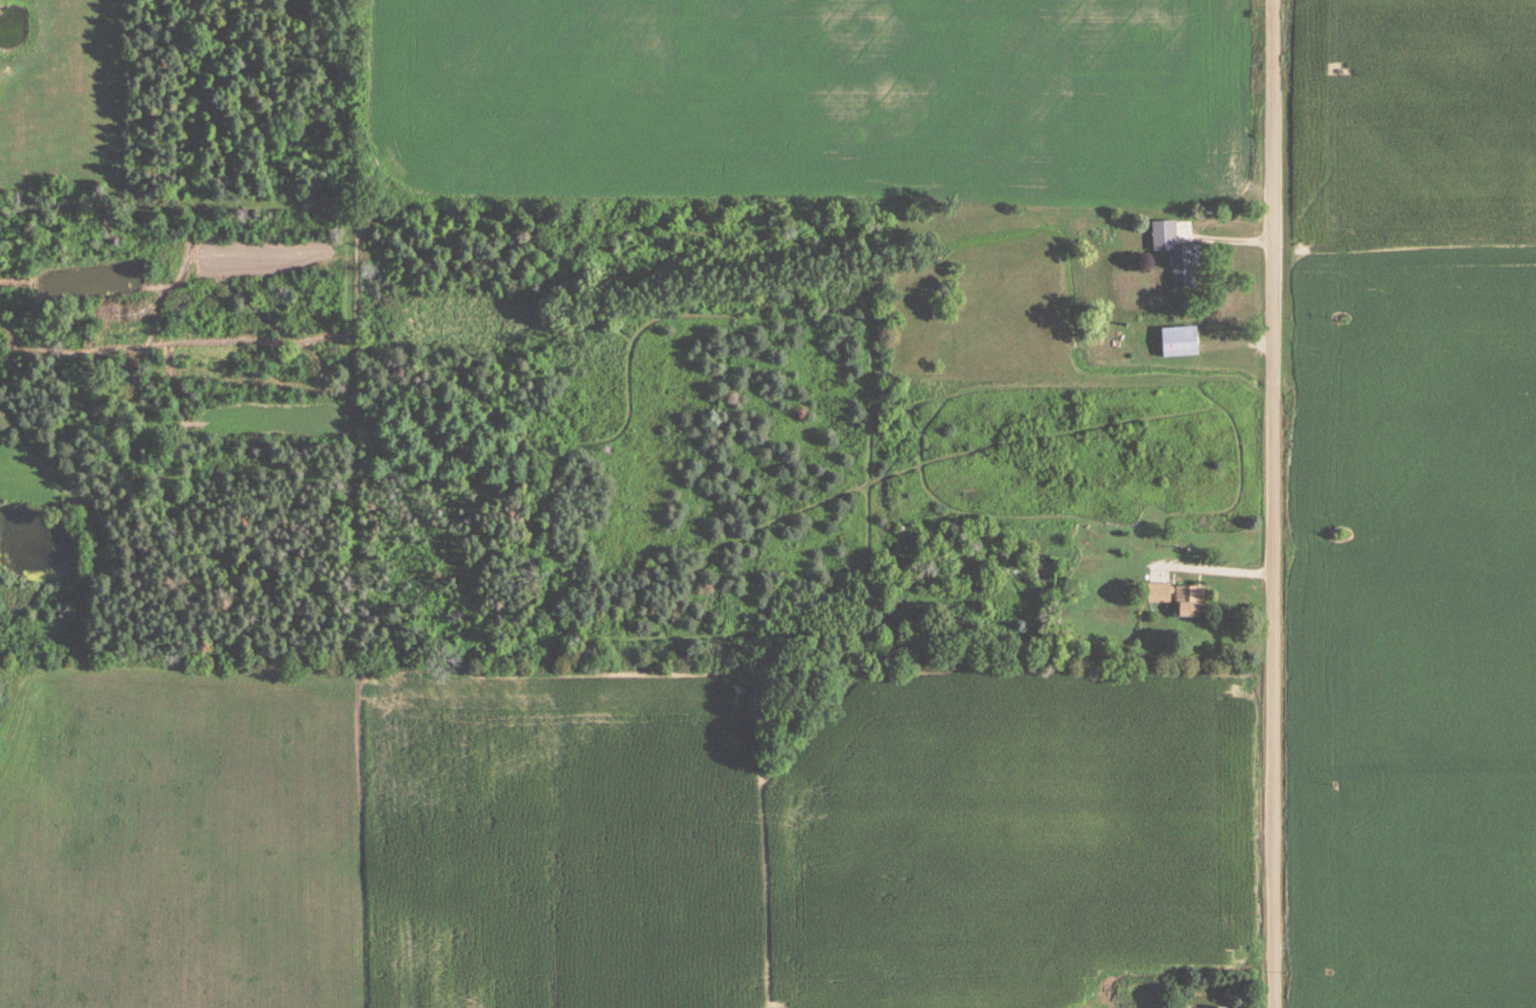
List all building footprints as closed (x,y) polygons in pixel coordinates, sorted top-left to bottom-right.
[(1172,289),(1197,289),(1196,245),(1177,246),(1176,221),(1152,222),(1153,252),(1171,251),(1172,289)] [(1198,358),(1198,328),(1162,328),(1162,358),(1198,358)] [(1174,604),(1174,605),(1180,605),(1180,618),(1205,618),(1205,586),(1148,585),(1148,604),(1174,604)]
